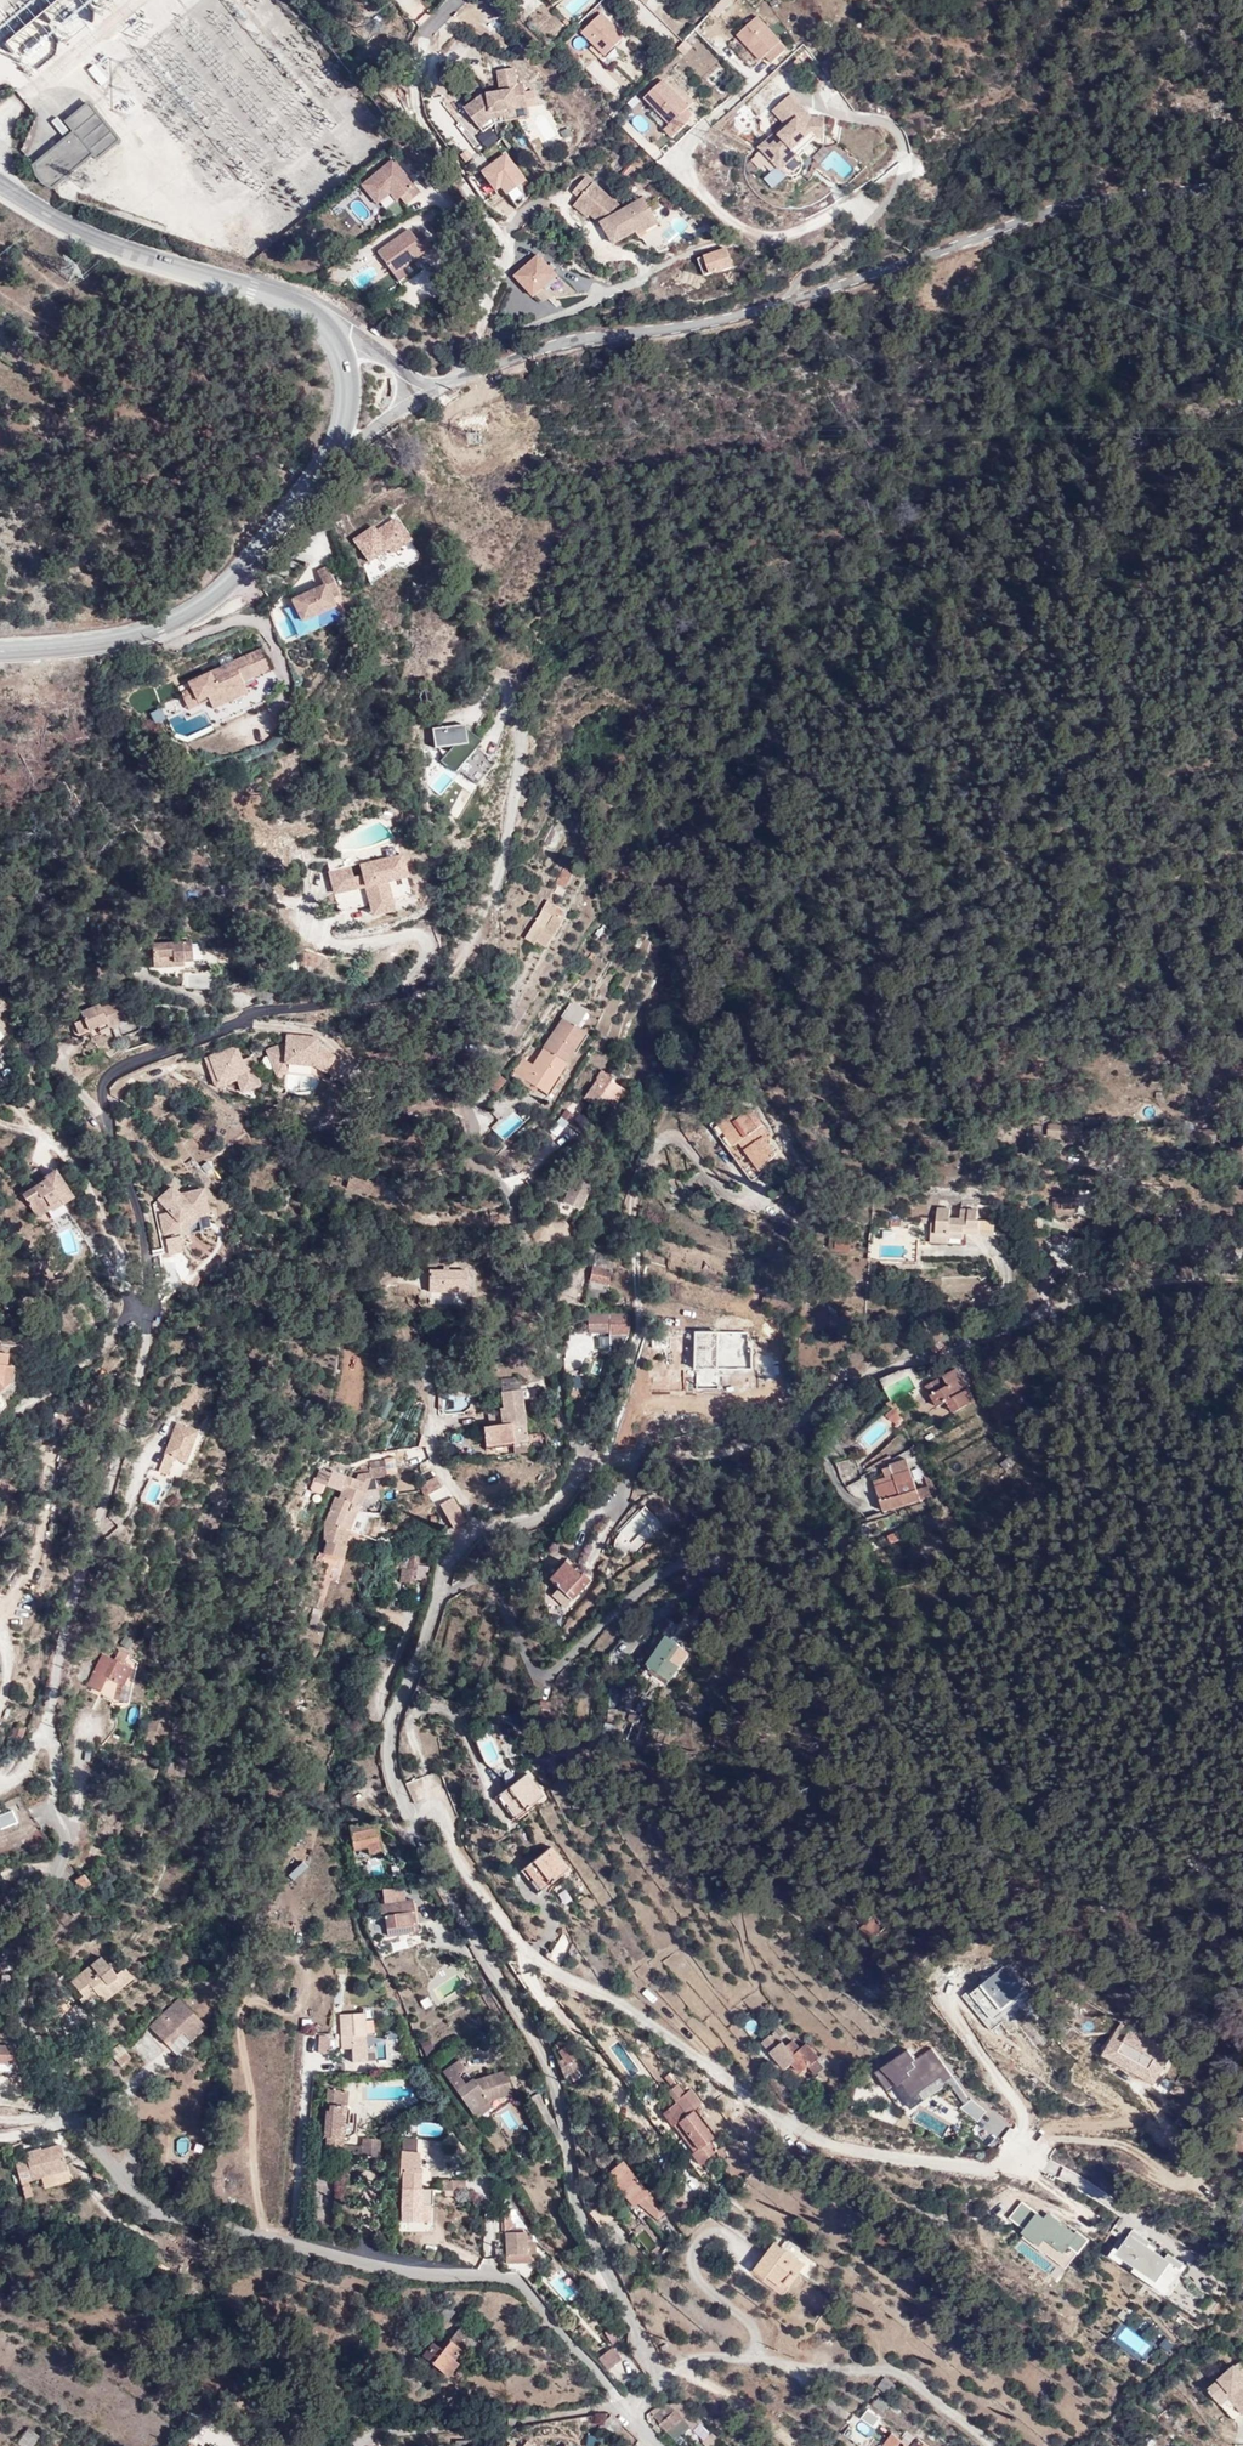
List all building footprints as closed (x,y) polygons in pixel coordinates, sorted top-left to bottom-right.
[(0,37),(0,38),(27,72),(64,42),(67,46),(88,30),(71,7),(75,4),(72,0),(47,0),(0,37)] [(116,3),(112,0),(84,0),(92,7),(85,14),(98,25),(116,3)] [(572,17),(592,2),(591,0),(570,0),(563,5),(572,17)] [(604,55),(625,34),(599,9),(579,30),(604,55)] [(742,40),(733,49),(749,64),(761,52),(771,61),(787,45),(755,13),(735,34),(742,40)] [(498,56),(502,77),(486,80),(466,94),(485,119),(498,109),(530,103),(528,92),(524,69),(518,70),(515,53),(498,56)] [(94,65),(87,70),(100,86),(107,81),(94,65)] [(642,96),(667,122),(662,127),(671,136),(695,112),(661,77),(642,96)] [(795,136),(814,119),(826,120),(827,104),(814,103),(805,94),(804,95),(791,82),(775,96),(788,109),(762,134),(780,153),(796,137),(795,136)] [(91,101),(67,119),(76,130),(36,164),(41,175),(53,184),(94,151),(98,156),(120,137),(91,101)] [(796,137),(780,153),(784,158),(819,126),(826,126),(826,120),(814,119),(795,136),(796,137)] [(479,166),(499,195),(523,177),(504,149),(479,166)] [(760,149),(754,154),(770,171),(776,165),(760,149)] [(379,209),(397,195),(404,203),(419,191),(390,156),(357,183),(379,209)] [(636,216),(656,203),(645,183),(625,194),(586,163),(575,177),(581,184),(578,188),(592,201),(604,210),(616,230),(636,216)] [(772,185),(785,175),(778,166),(765,176),(772,185)] [(515,184),(505,190),(510,197),(520,191),(515,184)] [(592,201),(578,188),(575,191),(590,204),(592,201)] [(660,211),(656,203),(636,216),(640,223),(660,211)] [(389,272),(429,250),(415,225),(375,248),(389,272)] [(726,245),(703,252),(709,272),(732,265),(726,245)] [(532,297),(559,277),(539,251),(512,271),(532,297)] [(424,272),(402,281),(410,301),(432,293),(424,272)] [(395,541),(374,553),(355,564),(365,583),(375,578),(372,573),(382,567),(387,576),(407,564),(395,541)] [(355,564),(374,553),(372,548),(352,560),(355,564)] [(294,621),(296,627),(301,641),(302,645),(334,632),(332,622),(340,618),(329,590),(319,592),(326,609),(294,621)] [(301,641),(296,627),(286,630),(292,646),(301,641)] [(261,669),(243,677),(252,698),(270,691),(261,669)] [(252,698),(243,677),(217,687),(222,700),(239,695),(242,702),(252,698)] [(222,700),(217,687),(187,700),(190,706),(195,719),(205,715),(207,719),(211,727),(246,714),(242,702),(239,695),(222,700)] [(195,719),(190,706),(178,711),(185,728),(207,719),(205,715),(195,719)] [(148,710),(152,721),(162,717),(158,707),(148,710)] [(461,722),(430,726),(432,743),(463,739),(461,722)] [(447,748),(440,760),(475,783),(490,759),(471,747),(478,737),(467,730),(452,752),(447,748)] [(656,778),(647,787),(655,794),(663,784),(656,778)] [(352,916),(373,911),(367,883),(387,879),(382,857),(340,866),(343,877),(333,879),(330,868),(310,873),(314,895),(346,888),(352,916)] [(554,881),(563,887),(574,870),(566,865),(554,881)] [(534,902),(508,938),(518,945),(527,934),(538,941),(554,917),(534,902)] [(527,934),(518,945),(530,953),(538,941),(527,934)] [(172,942),(132,946),(134,969),(163,967),(163,962),(173,962),(172,942)] [(191,944),(192,959),(200,958),(199,943),(191,944)] [(182,972),(183,987),(211,987),(210,971),(182,972)] [(559,1013),(574,1021),(582,1004),(567,997),(559,1013)] [(76,1006),(53,1016),(55,1021),(50,1024),(55,1037),(64,1033),(67,1042),(86,1034),(83,1026),(101,1020),(93,1002),(77,1010),(76,1006)] [(581,1025),(574,1021),(559,1013),(535,1061),(527,1077),(549,1089),(558,1070),(571,1045),(581,1025)] [(586,1027),(581,1025),(571,1045),(575,1047),(586,1027)] [(259,1066),(270,1062),(300,1065),(309,1069),(319,1053),(300,1042),(301,1036),(270,1033),(270,1042),(263,1043),(252,1049),(259,1066)] [(694,1055),(705,1053),(701,1038),(690,1040),(693,1055),(694,1055)] [(229,1089),(246,1083),(236,1056),(226,1060),(221,1047),(190,1057),(195,1070),(198,1069),(203,1081),(224,1074),(229,1089)] [(706,1061),(705,1053),(694,1055),(696,1063),(706,1061)] [(527,1077),(535,1061),(522,1055),(515,1071),(527,1077)] [(273,1070),(270,1062),(259,1066),(262,1075),(273,1070)] [(612,1099),(622,1083),(606,1073),(608,1068),(598,1063),(593,1071),(595,1072),(582,1092),(592,1098),(598,1089),(612,1099)] [(493,1067),(492,1069),(483,1079),(492,1087),(502,1076),(493,1067)] [(226,1090),(229,1089),(224,1074),(203,1081),(198,1069),(195,1070),(200,1086),(221,1079),(226,1090)] [(563,1073),(558,1070),(549,1089),(553,1091),(563,1073)] [(1215,1104),(1193,1110),(1194,1120),(1217,1115),(1215,1104)] [(566,1119),(572,1112),(565,1105),(558,1112),(566,1119)] [(589,1118),(578,1109),(568,1122),(578,1131),(589,1118)] [(1194,1120),(1193,1110),(1185,1112),(1188,1122),(1194,1120)] [(511,1113),(493,1130),(501,1138),(519,1120),(511,1113)] [(778,1139),(755,1113),(747,1121),(741,1114),(724,1132),(721,1130),(715,1134),(763,1185),(771,1177),(771,1175),(784,1155),(772,1144),(778,1139)] [(1082,1130),(1054,1135),(1056,1144),(1083,1140),(1082,1130)] [(365,1173),(344,1171),(343,1184),(364,1186),(365,1173)] [(41,1174),(24,1184),(25,1186),(9,1197),(22,1217),(45,1202),(48,1205),(57,1199),(41,1174)] [(577,1205),(589,1181),(578,1177),(574,1188),(568,1185),(562,1197),(577,1205)] [(196,1216),(207,1213),(200,1184),(173,1191),(173,1188),(156,1192),(160,1211),(157,1212),(162,1237),(199,1228),(196,1216)] [(1080,1201),(1056,1205),(1057,1217),(1060,1217),(1061,1223),(1080,1220),(1080,1214),(1082,1213),(1080,1201)] [(45,1202),(37,1208),(39,1211),(48,1205),(45,1202)] [(981,1217),(966,1214),(965,1226),(953,1224),(954,1213),(943,1211),(941,1220),(936,1220),(933,1246),(963,1249),(964,1237),(980,1239),(981,1217)] [(158,1235),(160,1235),(160,1229),(150,1230),(152,1249),(160,1249),(158,1235)] [(865,1239),(849,1236),(848,1251),(864,1252),(865,1239)] [(579,1259),(569,1256),(564,1273),(573,1276),(579,1259)] [(588,1267),(607,1273),(608,1264),(589,1259),(588,1267)] [(463,1265),(426,1264),(425,1284),(462,1285),(463,1265)] [(602,1293),(607,1273),(588,1267),(583,1289),(602,1293)] [(786,1305),(788,1298),(774,1294),(772,1303),(786,1305)] [(598,1332),(620,1333),(622,1324),(623,1310),(581,1310),(581,1323),(597,1323),(598,1332)] [(753,1356),(752,1338),(725,1338),(725,1330),(704,1330),(705,1345),(710,1345),(712,1370),(725,1370),(725,1364),(725,1357),(753,1358),(753,1356)] [(381,1340),(367,1337),(366,1352),(379,1355),(381,1340)] [(761,1338),(752,1338),(753,1356),(760,1357),(761,1338)] [(949,1343),(934,1351),(938,1359),(954,1353),(949,1343)] [(710,1345),(705,1345),(699,1345),(700,1369),(712,1370),(710,1345)] [(0,1353),(0,1390),(11,1381),(12,1366),(6,1365),(7,1353),(0,1353)] [(915,1388),(906,1367),(881,1377),(889,1398),(915,1388)] [(959,1407),(965,1418),(984,1407),(963,1371),(933,1390),(937,1397),(928,1403),(933,1412),(941,1407),(946,1414),(954,1409),(959,1407)] [(412,1375),(403,1391),(415,1397),(420,1389),(415,1378),(412,1375)] [(750,1383),(751,1395),(764,1395),(764,1390),(764,1383),(750,1383)] [(764,1395),(764,1398),(772,1397),(772,1389),(764,1390),(764,1395)] [(484,1447),(526,1442),(520,1392),(500,1394),(502,1411),(499,1411),(501,1427),(482,1429),(484,1447)] [(467,1411),(467,1393),(444,1394),(444,1412),(467,1411)] [(764,1403),(764,1398),(764,1395),(751,1395),(752,1404),(764,1403)] [(895,1423),(903,1415),(893,1405),(885,1414),(895,1423)] [(961,1420),(965,1418),(959,1407),(954,1409),(961,1420)] [(174,1465),(186,1434),(166,1426),(154,1457),(163,1460),(174,1465)] [(814,1429),(807,1433),(811,1439),(817,1435),(814,1429)] [(513,1456),(527,1454),(526,1442),(512,1444),(513,1456)] [(156,1477),(163,1460),(154,1457),(148,1474),(156,1477)] [(930,1493),(936,1491),(926,1460),(908,1465),(913,1482),(893,1488),(902,1513),(934,1503),(930,1493)] [(357,1514),(369,1481),(386,1479),(384,1464),(369,1466),(370,1471),(351,1474),(349,1480),(347,1479),(347,1480),(339,1501),(349,1505),(349,1504),(353,1505),(350,1514),(351,1514),(352,1512),(357,1514)] [(319,1483),(328,1487),(330,1477),(322,1474),(319,1483)] [(328,1490),(340,1494),(345,1479),(333,1474),(332,1477),(330,1477),(328,1487),(329,1487),(328,1490)] [(420,1489),(438,1484),(436,1480),(419,1488),(420,1489)] [(424,1494),(439,1487),(438,1484),(420,1489),(427,1503),(424,1494)] [(442,1494),(439,1487),(424,1494),(427,1503),(442,1494)] [(944,1489),(936,1491),(930,1493),(934,1503),(946,1500),(944,1489)] [(463,1524),(446,1492),(442,1494),(444,1498),(456,1528),(463,1524)] [(456,1528),(444,1498),(442,1494),(435,1499),(451,1528),(456,1528)] [(341,1527),(346,1512),(349,1505),(339,1501),(335,1500),(326,1523),(327,1524),(346,1529),(341,1527)] [(349,1519),(351,1514),(350,1514),(346,1512),(341,1527),(346,1529),(351,1531),(355,1521),(349,1519)] [(355,1521),(357,1514),(352,1512),(351,1514),(349,1519),(355,1521)] [(345,1549),(351,1534),(350,1534),(351,1531),(346,1529),(327,1524),(326,1523),(325,1523),(324,1543),(327,1544),(324,1556),(342,1562),(346,1549),(345,1549)] [(863,1537),(874,1534),(871,1523),(860,1526),(863,1537)] [(415,1585),(416,1581),(426,1583),(428,1569),(418,1567),(422,1548),(408,1550),(404,1563),(401,1571),(402,1571),(400,1583),(415,1585)] [(340,1570),(342,1562),(324,1556),(321,1564),(340,1570)] [(567,1588),(579,1601),(598,1580),(591,1572),(588,1576),(573,1562),(557,1579),(567,1588)] [(533,1570),(515,1579),(520,1589),(538,1581),(533,1570)] [(574,1606),(579,1601),(567,1588),(561,1596),(574,1606)] [(619,1667),(639,1643),(627,1632),(606,1656),(619,1667)] [(650,1659),(665,1663),(669,1646),(653,1643),(650,1659)] [(127,1659),(119,1655),(114,1664),(102,1659),(86,1693),(99,1698),(106,1683),(122,1690),(130,1673),(123,1668),(127,1659)] [(668,1663),(665,1663),(650,1659),(646,1680),(664,1684),(665,1679),(668,1663)] [(678,1665),(668,1663),(665,1679),(675,1681),(678,1665)] [(617,1704),(618,1690),(610,1689),(609,1704),(617,1704)] [(561,1704),(552,1702),(548,1717),(559,1719),(561,1704)] [(10,1733),(15,1721),(8,1717),(2,1729),(10,1733)] [(649,1720),(638,1717),(636,1728),(646,1729),(649,1720)] [(487,1729),(471,1738),(487,1765),(503,1756),(487,1729)] [(182,1777),(185,1764),(168,1760),(165,1773),(182,1777)] [(172,1778),(156,1773),(152,1787),(166,1792),(172,1778)] [(531,1785),(502,1808),(519,1829),(548,1805),(531,1785)] [(1,1849),(26,1844),(23,1833),(34,1831),(31,1815),(13,1818),(14,1824),(0,1826),(0,1843),(1,1849)] [(360,1832),(378,1830),(377,1821),(371,1822),(358,1823),(360,1832)] [(384,1829),(378,1830),(360,1832),(357,1835),(360,1858),(373,1856),(375,1864),(388,1862),(384,1829)] [(409,1858),(401,1863),(413,1882),(420,1877),(409,1858)] [(558,1859),(529,1883),(547,1903),(576,1878),(558,1859)] [(286,1874),(292,1880),(305,1867),(300,1861),(286,1874)] [(82,1872),(73,1878),(78,1887),(88,1882),(82,1872)] [(75,1894),(67,1900),(72,1909),(80,1904),(75,1894)] [(402,1946),(430,1940),(428,1932),(424,1933),(422,1920),(425,1920),(423,1909),(416,1911),(414,1899),(393,1901),(396,1915),(391,1916),(393,1929),(398,1928),(402,1946)] [(68,1922),(59,1930),(67,1940),(76,1933),(68,1922)] [(889,1939),(895,1934),(888,1927),(883,1932),(889,1939)] [(900,1929),(895,1934),(889,1939),(888,1940),(899,1951),(910,1941),(900,1929)] [(550,1958),(559,1963),(571,1943),(562,1937),(550,1958)] [(271,1942),(259,1939),(254,1956),(265,1960),(271,1942)] [(1008,2016),(1005,2011),(1027,1995),(1005,1964),(964,1995),(989,2030),(1008,2016)] [(276,2003),(283,1985),(268,1980),(262,1997),(276,2003)] [(86,2014),(90,2019),(96,2028),(125,2005),(115,1994),(108,1999),(95,1983),(64,2008),(77,2022),(86,2014)] [(422,2008),(431,2005),(428,1996),(419,1999),(422,2008)] [(270,2019),(276,2003),(262,1997),(256,2013),(270,2019)] [(76,2030),(90,2019),(86,2014),(77,2022),(72,2026),(76,2030)] [(171,2021),(140,2048),(157,2068),(173,2056),(180,2065),(197,2051),(171,2021)] [(1120,2021),(1100,2053),(1153,2084),(1172,2052),(1120,2021)] [(317,2035),(316,2051),(326,2052),(327,2035),(317,2035)] [(110,2053),(120,2065),(130,2057),(120,2045),(110,2053)] [(874,2068),(885,2087),(893,2082),(908,2107),(952,2081),(932,2047),(913,2059),(907,2049),(874,2068)] [(367,2048),(343,2049),(344,2081),(359,2080),(359,2067),(368,2068),(367,2048)] [(804,2074),(791,2062),(777,2048),(764,2062),(767,2065),(771,2072),(774,2070),(791,2086),(796,2083),(804,2074)] [(653,2050),(643,2054),(649,2071),(659,2066),(653,2050)] [(796,2057),(791,2062),(804,2074),(796,2083),(804,2092),(823,2073),(809,2060),(804,2064),(796,2057)] [(771,2072),(767,2065),(761,2070),(766,2075),(770,2074),(787,2090),(791,2086),(774,2070),(771,2072)] [(123,2079),(113,2066),(104,2075),(113,2086),(123,2079)] [(559,2088),(562,2110),(563,2109),(580,2097),(565,2068),(555,2072),(559,2088)] [(444,2084),(450,2093),(460,2087),(469,2082),(463,2073),(444,2084)] [(820,2082),(813,2088),(820,2095),(826,2089),(820,2082)] [(460,2087),(450,2093),(471,2126),(486,2115),(512,2108),(507,2085),(465,2095),(460,2087)] [(977,2121),(986,2111),(970,2098),(961,2108),(977,2121)] [(973,2130),(990,2147),(1009,2128),(992,2112),(973,2130)] [(322,2113),(321,2128),(340,2131),(341,2115),(322,2113)] [(486,2115),(471,2126),(474,2130),(489,2121),(486,2115)] [(666,2144),(678,2135),(662,2117),(645,2129),(651,2137),(654,2136),(662,2147),(666,2144)] [(340,2131),(321,2128),(319,2161),(322,2162),(321,2173),(340,2176),(340,2168),(340,2163),(346,2163),(351,2158),(351,2147),(347,2146),(347,2131),(340,2131)] [(705,2157),(686,2129),(678,2135),(666,2144),(674,2156),(685,2172),(700,2162),(705,2157)] [(176,2138),(177,2153),(188,2152),(187,2137),(176,2138)] [(380,2155),(380,2137),(360,2137),(360,2155),(380,2155)] [(46,2182),(39,2159),(3,2167),(5,2171),(3,2172),(3,2174),(0,2174),(0,2195),(46,2182)] [(357,2170),(357,2178),(375,2181),(376,2163),(359,2160),(357,2170)] [(399,2171),(395,2215),(401,2215),(416,2213),(417,2195),(413,2195),(415,2177),(412,2176),(413,2163),(400,2162),(399,2171)] [(707,2171),(700,2162),(685,2172),(681,2176),(687,2186),(707,2171)] [(340,2168),(340,2176),(357,2178),(357,2170),(340,2168)] [(439,2189),(464,2188),(464,2179),(439,2179),(439,2189)] [(1008,2217),(1020,2227),(1033,2211),(1021,2201),(1008,2217)] [(432,2205),(431,2215),(435,2216),(446,2217),(448,2206),(432,2205)] [(609,2209),(623,2228),(629,2223),(616,2205),(609,2209)] [(1034,2211),(1019,2234),(1067,2267),(1087,2239),(1047,2211),(1043,2217),(1034,2211)] [(430,2215),(419,2213),(401,2215),(400,2245),(418,2246),(418,2230),(427,2230),(430,2230),(430,2215)] [(647,2238),(658,2231),(652,2222),(646,2226),(641,2230),(647,2238)] [(418,2230),(418,2246),(427,2247),(427,2230),(418,2230)] [(1156,2252),(1132,2232),(1122,2244),(1146,2264),(1156,2252)] [(503,2233),(496,2233),(497,2254),(516,2253),(516,2248),(509,2248),(509,2243),(504,2243),(503,2233)] [(794,2274),(798,2275),(805,2266),(776,2244),(756,2271),(767,2279),(769,2278),(784,2288),(794,2274)] [(497,2254),(498,2276),(525,2275),(525,2257),(519,2257),(519,2252),(516,2253),(497,2254)] [(1156,2269),(1168,2278),(1173,2272),(1162,2262),(1156,2269)] [(802,2278),(798,2275),(794,2274),(784,2288),(769,2278),(767,2279),(756,2271),(754,2274),(785,2296),(792,2286),(796,2288),(799,2286),(802,2282),(802,2278)] [(1173,2272),(1168,2278),(1184,2291),(1190,2284),(1173,2272)] [(446,2329),(441,2322),(412,2342),(417,2349),(446,2329)] [(444,2371),(457,2361),(444,2342),(420,2359),(405,2370),(410,2376),(423,2366),(427,2372),(438,2365),(442,2369),(444,2371)] [(614,2347),(600,2357),(609,2369),(621,2358),(614,2347)] [(405,2370),(420,2359),(413,2351),(400,2361),(405,2370)] [(417,2385),(442,2369),(438,2365),(427,2372),(423,2366),(410,2376),(417,2385)] [(1219,2402),(1230,2391),(1242,2405),(1242,2377),(1234,2367),(1208,2391),(1219,2402)] [(886,2378),(879,2386),(891,2395),(897,2386),(886,2378)] [(1219,2402),(1237,2422),(1242,2416),(1242,2405),(1230,2391),(1219,2402)] [(893,2419),(898,2412),(880,2398),(875,2406),(893,2419)] [(669,2410),(666,2405),(654,2415),(668,2432),(684,2418),(674,2406),(669,2410)] [(874,2427),(881,2417),(870,2410),(863,2419),(874,2427)] [(622,2422),(612,2412),(598,2426),(608,2436),(622,2422)] [(29,2429),(18,2444),(21,2445),(33,2445),(39,2437),(29,2429)] [(901,2441),(902,2441),(909,2445),(915,2438),(907,2432),(901,2441)] [(901,2441),(891,2434),(883,2445),(899,2445),(902,2441),(901,2441)]
